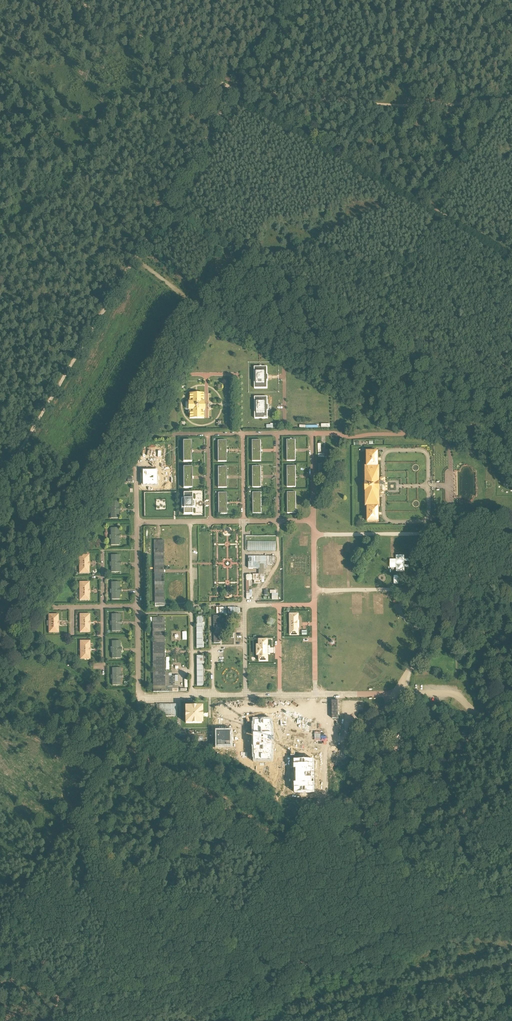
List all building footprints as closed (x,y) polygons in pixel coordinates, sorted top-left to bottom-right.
[(267,366),(254,367),(254,388),(267,388),(267,366)] [(204,401),(204,393),(189,393),(189,402),(188,402),(188,410),(189,410),(190,418),(204,418),(204,410),(205,410),(205,401),(204,401)] [(268,397),(255,397),(255,419),(268,418),(268,397)] [(192,440),(183,441),(183,462),(192,461),(192,440)] [(226,440),(218,440),(218,461),(226,461),(226,440)] [(261,440),(252,440),(253,461),(261,461),(261,440)] [(295,440),(287,440),(287,461),(296,461),(295,440)] [(379,466),(378,466),(378,451),(367,451),(367,466),(365,466),(366,506),(367,506),(368,521),(379,521),(379,506),(380,506),(379,466)] [(226,466),(218,466),(218,487),(227,487),(226,466)] [(261,466),(252,466),(253,487),(261,487),(261,466)] [(296,466),(287,466),(287,487),(296,487),(296,466)] [(192,467),(183,467),(184,488),(192,488),(192,467)] [(156,470),(142,470),(142,485),(156,485),(156,470)] [(261,492),(253,492),(253,513),(262,513),(261,492)] [(296,492),(287,492),(288,513),(296,513),(296,492)] [(192,514),(192,493),(183,493),(183,499),(181,499),(181,508),(184,508),(184,514),(192,514)] [(227,493),(218,493),(218,514),(227,514),(227,493)] [(119,511),(121,511),(121,508),(119,508),(119,501),(111,501),(111,508),(109,508),(109,512),(111,512),(111,518),(120,518),(119,511)] [(121,535),(120,535),(119,528),(111,528),(111,535),(109,535),(110,539),(111,539),(111,545),(120,545),(120,538),(121,538),(121,535)] [(164,540),(154,540),(155,603),(155,606),(164,606),(164,603),(165,603),(164,540)] [(248,550),(276,550),(276,541),(248,541),(248,550)] [(90,561),(89,561),(89,554),(79,555),(79,573),(90,573),(90,567),(90,561)] [(120,565),(122,565),(122,562),(120,562),(120,555),(111,555),(111,562),(110,562),(110,566),(111,566),(112,572),(120,572),(120,565)] [(396,559),(390,559),(390,568),(396,568),(396,571),(405,571),(404,555),(396,555),(396,559)] [(259,574),(247,574),(247,592),(250,592),(250,586),(251,586),(251,589),(257,589),(257,586),(259,586),(259,582),(265,582),(265,571),(270,571),(270,564),(272,564),(272,562),(276,562),(276,556),(249,556),(249,568),(259,568),(259,574)] [(90,581),(79,582),(79,600),(90,600),(90,594),(90,588),(90,581)] [(120,582),(111,582),(111,589),(110,589),(110,593),(111,593),(112,599),(120,599),(120,592),(122,592),(122,589),(120,589),(120,582)] [(91,620),(90,620),(90,613),(80,614),(80,632),(90,632),(90,626),(91,626),(91,620)] [(59,620),(59,614),(48,614),(48,621),(47,621),(47,626),(48,626),(49,633),(59,633),(59,626),(59,620)] [(120,614),(112,614),(112,621),(110,621),(110,625),(112,625),(112,631),(121,631),(120,624),(122,624),(122,621),(120,621),(120,614)] [(299,634),(299,614),(289,614),(289,634),(299,634)] [(157,618),(153,618),(153,692),(178,692),(178,689),(172,689),(172,675),(168,675),(168,686),(165,686),(165,618),(161,618),(161,616),(157,616),(157,618)] [(271,627),(273,624),(275,620),(271,617),(267,624),(271,627)] [(91,647),(90,647),(90,640),(80,640),(80,659),(90,659),(90,653),(91,653),(91,647)] [(120,640),(112,641),(112,648),(111,648),(111,652),(112,652),(112,658),(121,658),(121,651),(123,651),(122,648),(121,648),(120,640)] [(268,654),(268,647),(268,640),(259,640),(259,645),(257,645),(257,656),(259,656),(259,661),(268,661),(268,654)] [(123,675),(121,675),(121,667),(112,668),(113,675),(111,675),(111,679),(113,679),(113,685),(121,685),(121,678),(123,678),(123,675)] [(159,704),(160,710),(162,710),(162,716),(177,716),(177,704),(159,704)] [(201,707),(186,707),(186,723),(201,722),(201,707)] [(276,711),(256,711),(256,748),(276,748),(276,711)] [(231,732),(216,732),(216,746),(231,746),(231,732)] [(318,761),(314,761),(314,760),(295,760),(295,793),(315,792),(318,792),(318,782),(314,782),(314,780),(318,780),(319,780),(319,773),(318,773),(314,773),(314,770),(318,770),(318,761)]
